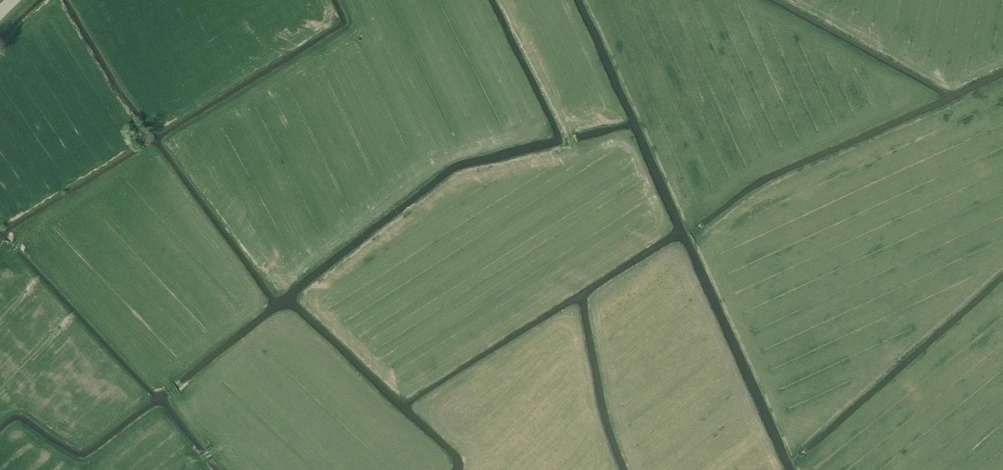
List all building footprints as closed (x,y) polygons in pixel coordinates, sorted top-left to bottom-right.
[(147,138),(143,132),(138,136),(142,141),(147,138)]
